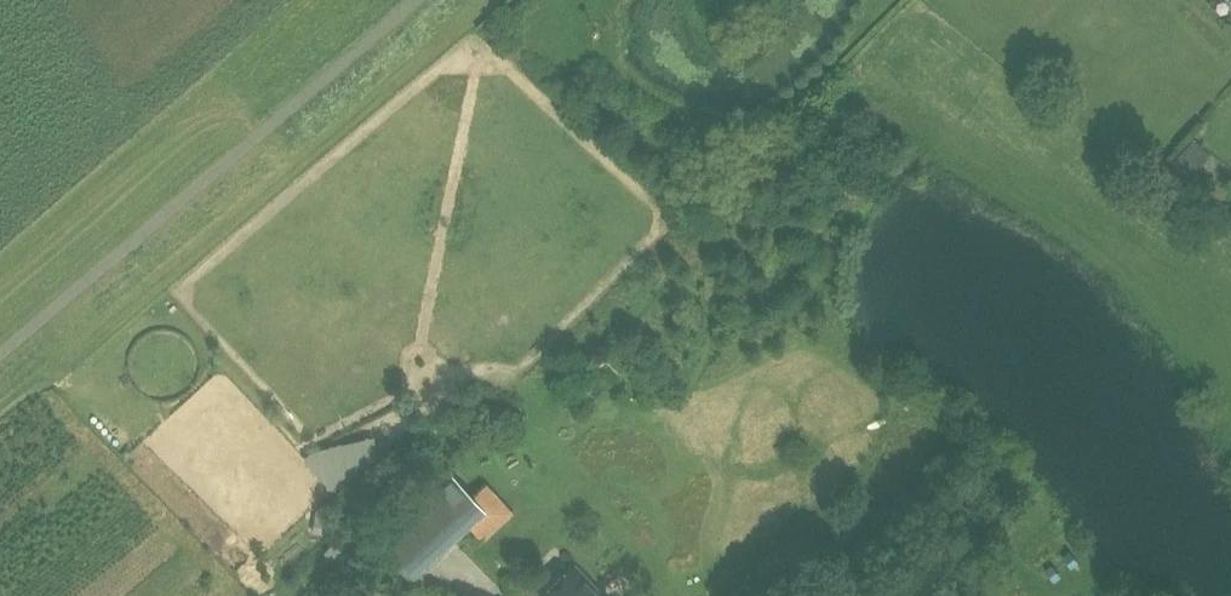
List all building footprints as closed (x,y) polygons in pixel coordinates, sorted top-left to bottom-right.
[(1187,178),(1194,170),(1199,164),(1202,161),(1209,153),(1194,139),(1168,168),(1184,182),(1187,178)] [(414,578),(501,498),(460,454),(373,533),(414,578)] [(315,516),(313,533),(327,535),(329,518),(315,516)] [(271,561),(266,574),(285,583),(291,570),(271,561)] [(575,562),(540,595),(608,595),(575,562)]
